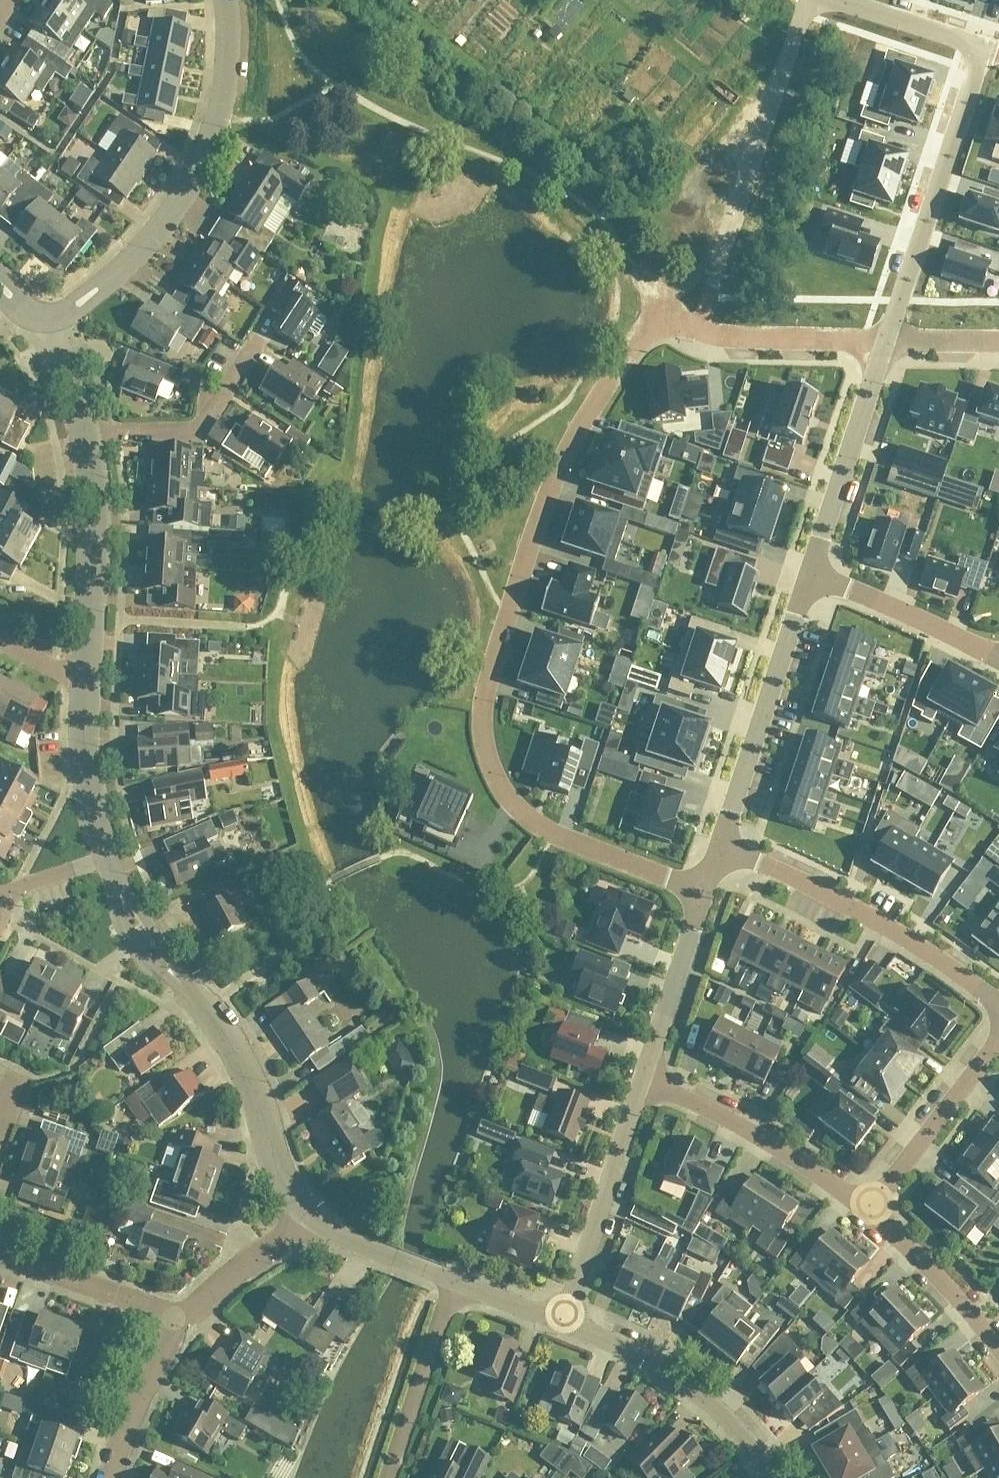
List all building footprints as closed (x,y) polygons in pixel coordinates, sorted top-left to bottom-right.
[(43,8),(73,29),(81,34),(87,24),(93,15),(102,21),(111,8),(100,0),(82,0),(79,5),(71,0),(44,0),(43,2),(46,4),(43,8)] [(46,55),(64,67),(73,54),(69,52),(75,43),(81,34),(73,29),(43,8),(40,13),(37,11),(27,25),(34,29),(54,43),(46,55)] [(132,16),(130,28),(151,30),(153,19),(132,16)] [(132,50),(148,54),(149,53),(183,60),(189,30),(155,23),(151,43),(134,40),(132,50)] [(105,30),(98,43),(113,50),(119,38),(105,30)] [(120,46),(131,49),(134,35),(122,33),(120,46)] [(5,65),(2,69),(33,90),(32,90),(40,95),(53,77),(63,84),(71,71),(64,67),(46,55),(38,67),(11,49),(2,63),(5,65)] [(149,53),(148,54),(145,72),(128,69),(126,79),(143,82),(177,89),(183,60),(149,53)] [(886,68),(879,91),(923,105),(926,97),(929,98),(933,87),(929,85),(930,82),(911,76),(914,65),(887,56),(883,67),(886,68)] [(33,90),(2,69),(0,73),(0,95),(14,104),(6,115),(31,132),(39,120),(21,108),(32,90),(33,90)] [(171,118),(177,89),(143,82),(139,101),(122,97),(120,108),(171,118)] [(72,104),(87,112),(97,94),(83,86),(72,104)] [(863,111),(859,122),(886,131),(890,120),(915,128),(916,125),(920,126),(924,115),(920,114),(923,105),(879,91),(871,113),(863,111)] [(557,98),(546,115),(554,120),(565,103),(557,98)] [(984,144),(995,148),(990,163),(998,166),(998,103),(998,102),(984,144)] [(116,141),(106,157),(139,179),(154,157),(135,145),(142,135),(118,119),(107,135),(116,141)] [(860,148),(853,171),(897,185),(899,177),(903,178),(906,167),(903,166),(904,162),(880,154),(883,143),(860,136),(857,147),(860,148)] [(139,179),(106,157),(99,167),(89,161),(75,182),(99,198),(105,189),(124,201),(139,179)] [(17,210),(36,186),(6,163),(0,170),(0,212),(8,202),(17,210)] [(253,168),(238,191),(273,214),(284,197),(296,205),(309,186),(309,185),(281,167),(281,168),(272,181),(253,168)] [(852,195),(848,207),(871,214),(875,203),(889,208),(892,199),(896,200),(899,189),(896,188),(897,185),(853,171),(852,172),(861,174),(854,196),(852,195)] [(13,234),(33,251),(58,219),(44,208),(51,198),(36,186),(17,210),(26,217),(13,234)] [(238,191),(222,215),(242,228),(234,241),(233,241),(262,260),(275,239),(262,230),(273,214),(238,191)] [(83,206),(89,199),(81,192),(75,200),(83,206)] [(960,214),(963,215),(960,225),(998,238),(998,202),(997,209),(979,204),(964,199),(960,214)] [(827,215),(819,238),(829,241),(823,258),(869,273),(878,246),(857,239),(861,226),(852,223),(827,215)] [(58,219),(33,251),(54,267),(68,250),(77,257),(95,233),(80,221),(72,230),(58,219)] [(207,243),(193,265),(226,287),(236,271),(249,279),(262,260),(233,241),(225,254),(207,243)] [(940,279),(981,293),(987,274),(998,278),(998,259),(978,252),(975,262),(953,255),(948,253),(940,279)] [(193,265),(178,288),(197,301),(190,313),(217,330),(229,311),(216,303),(226,287),(193,265)] [(287,284),(268,313),(280,321),(272,333),(296,349),(305,334),(311,338),(315,338),(323,326),(322,322),(316,318),(317,317),(299,306),(306,296),(287,284)] [(147,306),(131,331),(164,353),(175,336),(190,345),(202,327),(182,314),(176,325),(147,306)] [(207,331),(197,346),(206,353),(216,337),(207,331)] [(130,370),(121,392),(153,406),(162,385),(177,391),(184,376),(139,358),(134,372),(130,370)] [(274,368),(258,393),(275,404),(273,407),(285,416),(288,412),(291,414),(303,395),(312,400),(322,385),(290,365),(284,374),(274,368)] [(678,375),(648,378),(653,424),(683,421),(682,412),(706,410),(703,382),(679,384),(678,375)] [(327,399),(343,404),(347,392),(331,387),(327,399)] [(768,445),(761,467),(787,476),(794,454),(792,454),(795,446),(801,448),(801,446),(807,429),(808,428),(807,428),(810,420),(811,419),(810,419),(816,401),(817,400),(803,395),(799,393),(799,394),(785,390),(785,391),(770,436),(770,437),(775,439),(772,447),(768,445)] [(919,391),(910,420),(919,423),(916,432),(941,441),(953,445),(961,418),(951,414),(954,405),(955,403),(943,399),(943,398),(932,394),(931,395),(919,391)] [(962,425),(974,429),(976,420),(977,421),(977,420),(998,427),(998,396),(987,392),(987,391),(985,391),(985,392),(982,404),(970,400),(962,425)] [(0,400),(0,440),(1,441),(0,443),(0,448),(14,455),(28,429),(12,421),(20,407),(2,397),(0,400)] [(234,429),(220,451),(241,464),(247,453),(264,464),(272,469),(288,444),(253,421),(244,435),(234,429)] [(597,461),(596,462),(653,481),(665,445),(638,436),(634,448),(609,440),(608,443),(605,442),(598,462),(597,461)] [(148,463),(146,488),(188,491),(189,476),(200,476),(201,451),(156,448),(155,463),(148,463)] [(900,451),(894,469),(924,479),(930,461),(900,451)] [(724,452),(721,461),(736,465),(739,457),(724,452)] [(5,458),(0,468),(11,473),(16,463),(5,458)] [(592,463),(586,482),(590,483),(589,486),(614,494),(610,506),(641,517),(653,481),(596,462),(596,465),(592,463)] [(736,472),(729,494),(738,497),(734,509),(775,523),(783,500),(759,492),(762,481),(736,472)] [(943,480),(936,501),(961,509),(966,494),(968,488),(943,480)] [(146,488),(144,514),(153,515),(152,529),(168,530),(171,530),(208,532),(209,507),(198,507),(195,503),(196,491),(188,491),(146,488)] [(673,521),(684,523),(691,492),(680,489),(673,521)] [(690,505),(720,515),(724,504),(694,494),(690,505)] [(28,551),(39,532),(20,522),(27,510),(0,495),(0,536),(28,551)] [(576,508),(569,529),(620,545),(626,524),(576,508)] [(721,518),(714,541),(740,549),(744,538),(768,546),(775,523),(734,509),(730,521),(721,518)] [(231,513),(216,513),(216,526),(230,526),(231,513)] [(252,533),(253,520),(239,519),(238,533),(252,533)] [(647,519),(643,530),(673,540),(677,529),(647,519)] [(876,523),(862,565),(891,574),(896,557),(900,559),(900,560),(913,565),(922,538),(909,534),(908,535),(904,534),(904,533),(876,523)] [(569,529),(562,550),(613,566),(620,545),(569,529)] [(145,544),(143,569),(194,572),(194,558),(205,559),(207,535),(196,535),(171,533),(171,545),(147,544),(145,544)] [(218,534),(217,545),(243,549),(245,538),(218,534)] [(18,571),(28,551),(0,536),(0,561),(18,571)] [(716,551),(707,579),(708,579),(724,585),(721,594),(715,613),(716,613),(717,611),(746,620),(746,619),(744,618),(750,601),(751,601),(751,600),(750,599),(753,590),(754,590),(755,589),(754,589),(758,577),(757,576),(756,577),(752,576),(735,570),(739,559),(716,551)] [(512,575),(515,561),(504,558),(501,572),(512,575)] [(928,562),(919,589),(933,594),(932,595),(943,599),(943,597),(955,601),(959,590),(965,592),(964,592),(965,593),(965,592),(977,596),(987,568),(960,559),(955,571),(928,562)] [(143,569),(142,594),(146,594),(158,595),(157,610),(191,612),(192,607),(192,596),(194,572),(143,569)] [(549,587),(540,614),(589,630),(594,617),(598,603),(586,599),(593,577),(569,569),(561,591),(549,587)] [(629,572),(625,583),(656,593),(659,582),(629,572)] [(237,617),(254,617),(254,600),(237,600),(237,617)] [(691,621),(679,657),(726,672),(728,668),(731,670),(736,654),(733,653),(734,649),(724,645),(709,640),(713,629),(691,621)] [(535,637),(527,662),(571,677),(583,641),(558,633),(555,644),(535,637)] [(839,636),(832,657),(885,675),(888,666),(869,660),(874,647),(860,643),(839,636)] [(140,653),(138,678),(178,680),(196,681),(199,645),(175,643),(174,650),(174,655),(146,654),(140,653)] [(679,657),(667,694),(689,701),(693,687),(719,695),(720,691),(724,692),(729,677),(725,676),(726,672),(679,657)] [(832,657),(826,678),(860,689),(864,677),(882,683),(885,675),(832,657)] [(527,662),(518,687),(538,693),(534,705),(559,713),(571,677),(527,662)] [(919,685),(911,711),(921,717),(919,720),(930,727),(936,716),(949,723),(971,682),(947,669),(944,675),(934,693),(919,685)] [(138,678),(137,702),(167,704),(166,708),(160,708),(160,719),(203,722),(205,697),(197,697),(198,681),(196,681),(178,680),(138,678)] [(826,678),(819,698),(871,716),(874,707),(856,701),(860,689),(826,678)] [(971,682),(949,723),(962,730),(956,740),(967,746),(969,743),(979,748),(992,725),(982,719),(992,701),(995,695),(971,682)] [(1,723),(20,688),(12,684),(10,689),(0,684),(0,722),(1,723)] [(5,743),(14,747),(20,734),(29,739),(45,709),(36,705),(37,704),(24,697),(27,692),(20,688),(1,723),(12,729),(5,743)] [(655,698),(649,717),(659,720),(654,736),(700,751),(708,728),(680,719),(683,707),(655,698)] [(819,698),(812,720),(833,727),(846,731),(850,718),(868,724),(871,716),(819,698)] [(186,728),(162,730),(153,731),(154,743),(137,745),(139,773),(177,770),(176,769),(189,768),(188,751),(186,728)] [(639,748),(632,766),(661,776),(665,764),(693,774),(700,751),(654,736),(649,751),(639,748)] [(535,738),(523,775),(541,781),(538,788),(567,798),(576,771),(589,776),(598,748),(583,743),(578,761),(553,752),(555,745),(535,738)] [(197,739),(197,748),(217,747),(217,739),(197,739)] [(806,739),(798,760),(851,777),(854,769),(835,763),(839,750),(826,746),(806,739)] [(61,752),(47,753),(48,766),(62,765),(61,752)] [(798,760),(792,781),(826,792),(830,780),(848,786),(851,777),(798,760)] [(0,778),(0,792),(30,807),(33,800),(29,798),(35,785),(0,767),(0,778)] [(213,785),(252,780),(251,770),(212,775),(213,785)] [(155,799),(146,801),(151,829),(191,822),(188,805),(205,802),(200,776),(152,785),(155,799)] [(646,802),(635,835),(669,846),(675,828),(671,827),(680,802),(661,795),(665,784),(642,776),(635,798),(646,802)] [(792,781),(785,801),(837,819),(840,810),(822,804),(826,792),(792,781)] [(471,818),(465,816),(471,803),(468,801),(470,796),(439,782),(431,800),(420,795),(412,813),(402,809),(394,826),(408,833),(411,827),(424,832),(421,838),(435,844),(439,836),(453,843),(459,830),(465,817),(470,819),(471,818)] [(0,792),(0,816),(14,823),(24,829),(29,819),(28,816),(26,815),(30,807),(0,792)] [(947,800),(942,809),(953,815),(958,807),(947,800)] [(785,801),(778,823),(799,830),(812,834),(816,821),(834,827),(837,819),(785,801)] [(958,807),(953,815),(964,822),(969,813),(958,807)] [(887,814),(870,843),(881,850),(872,867),(893,879),(913,844),(913,843),(919,833),(887,814)] [(10,846),(13,840),(15,841),(18,840),(24,829),(14,823),(0,816),(0,841),(10,846)] [(218,850),(206,856),(201,846),(214,840),(207,825),(182,837),(188,848),(162,860),(175,888),(213,870),(212,869),(224,863),(224,862),(219,851),(218,850)] [(2,862),(10,846),(0,841),(0,861),(2,862)] [(913,844),(893,879),(912,890),(932,855),(913,844)] [(932,855),(912,890),(931,901),(951,865),(932,855)] [(980,863),(951,901),(966,912),(988,884),(986,882),(994,873),(980,863)] [(261,890),(251,872),(236,881),(246,899),(261,890)] [(995,873),(994,872),(994,873),(986,882),(988,884),(996,890),(997,891),(997,890),(998,892),(998,876),(995,873)] [(214,943),(243,928),(228,899),(234,896),(228,885),(199,900),(206,912),(199,915),(214,943)] [(608,893),(588,946),(616,957),(626,933),(640,938),(651,910),(608,893)] [(973,941),(975,942),(998,960),(998,909),(975,940),(974,940),(973,941)] [(918,915),(912,923),(930,937),(936,929),(918,915)] [(751,919),(725,970),(726,970),(734,974),(739,963),(755,971),(775,931),(751,919)] [(775,931),(755,971),(771,979),(765,990),(773,994),(798,943),(775,931)] [(798,943),(773,994),(780,997),(786,987),(801,995),(821,955),(798,943)] [(821,955),(801,995),(817,1003),(811,1014),(820,1018),(825,1007),(845,967),(821,955)] [(579,956),(571,979),(582,983),(575,1001),(614,1016),(626,986),(598,975),(602,964),(579,956)] [(868,965),(848,991),(874,1010),(883,998),(871,988),(880,975),(868,965)] [(0,1004),(0,1007),(18,1017),(25,1004),(39,1012),(57,978),(34,966),(22,988),(12,982),(0,1004)] [(57,978),(39,1012),(52,1019),(45,1031),(68,1043),(81,1018),(68,1012),(80,990),(57,978)] [(326,1051),(327,1050),(318,1036),(320,1035),(303,1009),(317,1000),(306,985),(286,998),(296,1013),(271,1030),(283,1047),(285,1045),(300,1068),(309,1062),(318,1074),(368,1041),(361,1030),(327,1053),(326,1051)] [(903,1003),(895,1013),(904,1020),(898,1029),(920,1046),(927,1038),(936,1045),(939,1041),(943,1043),(955,1027),(952,1025),(955,1021),(945,1014),(947,1012),(924,995),(923,997),(913,989),(911,992),(909,991),(901,1001),(903,1003)] [(719,991),(714,1002),(725,1007),(730,996),(719,991)] [(744,1001),(740,1008),(751,1014),(754,1007),(744,1001)] [(765,1008),(761,1015),(772,1020),(775,1013),(765,1008)] [(836,1027),(845,1031),(852,1017),(843,1012),(836,1027)] [(775,1013),(772,1020),(783,1026),(786,1018),(775,1013)] [(596,1043),(602,1028),(568,1015),(564,1025),(551,1059),(580,1070),(579,1072),(596,1078),(604,1057),(589,1051),(592,1041),(596,1043)] [(880,1049),(871,1060),(905,1086),(920,1067),(921,1066),(920,1065),(919,1065),(901,1051),(910,1040),(887,1023),(872,1043),(880,1049)] [(720,1025),(703,1058),(722,1068),(739,1035),(720,1025)] [(139,1077),(168,1056),(151,1033),(131,1048),(123,1037),(102,1052),(118,1074),(130,1065),(139,1077)] [(739,1035),(722,1068),(742,1078),(758,1045),(739,1035)] [(758,1045),(742,1078),(762,1088),(779,1055),(758,1045)] [(387,1059),(403,1079),(419,1067),(402,1046),(387,1059)] [(512,1050),(508,1061),(525,1068),(529,1057),(512,1050)] [(855,1065),(840,1085),(862,1102),(873,1110),(881,1099),(889,1105),(888,1106),(890,1107),(891,1105),(890,1105),(905,1086),(871,1060),(864,1054),(855,1065)] [(805,1060),(796,1072),(796,1073),(796,1072),(806,1080),(822,1092),(831,1080),(815,1068),(805,1060)] [(382,1148),(383,1141),(379,1136),(372,1134),(361,1142),(354,1132),(356,1130),(341,1106),(364,1091),(346,1064),(313,1086),(331,1114),(311,1128),(325,1149),(327,1147),(343,1171),(369,1154),(368,1152),(369,1151),(376,1152),(382,1148)] [(515,1084),(550,1097),(556,1082),(521,1069),(515,1084)] [(158,1130),(172,1120),(204,1096),(188,1074),(163,1091),(155,1080),(133,1096),(158,1130)] [(819,1124),(818,1126),(820,1127),(820,1126),(853,1152),(854,1153),(855,1152),(855,1151),(873,1128),(874,1127),(873,1126),(872,1126),(864,1120),(871,1110),(831,1080),(822,1093),(836,1104),(820,1125),(819,1124)] [(542,1134),(542,1135),(572,1146),(587,1107),(558,1095),(554,1104),(538,1098),(532,1113),(548,1119),(542,1134)] [(976,1146),(998,1163),(998,1128),(993,1124),(991,1126),(987,1125),(979,1136),(981,1140),(976,1146)] [(26,1148),(22,1158),(59,1171),(64,1157),(77,1161),(85,1139),(62,1132),(58,1143),(33,1134),(28,1149),(26,1148)] [(182,1152),(174,1175),(213,1189),(221,1165),(208,1161),(212,1148),(177,1136),(173,1149),(182,1152)] [(706,1154),(679,1142),(672,1155),(669,1154),(664,1166),(667,1168),(661,1180),(689,1192),(691,1189),(709,1198),(720,1174),(707,1168),(706,1170),(700,1168),(706,1154)] [(521,1169),(511,1194),(550,1208),(562,1179),(546,1173),(553,1155),(521,1143),(512,1165),(521,1169)] [(959,1161),(961,1166),(960,1168),(982,1185),(974,1195),(975,1196),(994,1210),(998,1204),(998,1184),(998,1183),(998,1163),(976,1146),(972,1151),(967,1151),(959,1161)] [(72,1175),(59,1171),(22,1158),(19,1169),(21,1169),(16,1183),(23,1186),(41,1192),(36,1207),(59,1215),(68,1189),(72,1175)] [(205,1212),(213,1189),(174,1175),(169,1188),(157,1184),(149,1207),(178,1217),(181,1206),(184,1205),(205,1212)] [(726,1222),(747,1236),(774,1195),(766,1190),(768,1188),(756,1180),(755,1182),(752,1181),(737,1203),(727,1197),(714,1217),(725,1224),(726,1222)] [(925,1212),(965,1243),(974,1230),(985,1239),(998,1220),(998,1214),(994,1210),(975,1196),(965,1208),(942,1190),(941,1192),(937,1190),(928,1202),(931,1204),(925,1212)] [(778,1236),(796,1209),(793,1208),(795,1206),(783,1198),(782,1200),(774,1195),(747,1236),(748,1236),(753,1228),(763,1235),(755,1249),(775,1262),(788,1242),(778,1236)] [(503,1203),(489,1199),(486,1209),(499,1214),(503,1203)] [(128,1207),(122,1222),(133,1226),(125,1248),(138,1253),(138,1254),(141,1255),(139,1259),(153,1264),(154,1260),(176,1267),(186,1238),(148,1226),(152,1215),(128,1207)] [(530,1271),(542,1239),(530,1235),(536,1220),(508,1209),(503,1224),(499,1223),(487,1254),(530,1271)] [(654,1219),(649,1229),(672,1240),(676,1231),(659,1222),(654,1219)] [(695,1241),(724,1257),(731,1243),(702,1227),(695,1241)] [(799,1273),(817,1288),(848,1251),(830,1235),(813,1256),(803,1248),(788,1266),(797,1274),(799,1273)] [(627,1240),(615,1265),(625,1270),(614,1295),(634,1305),(635,1306),(651,1271),(630,1261),(638,1246),(627,1240)] [(866,1266),(848,1251),(817,1288),(835,1303),(833,1305),(843,1313),(858,1295),(849,1287),(866,1266)] [(671,1281),(663,1277),(668,1266),(656,1261),(651,1271),(635,1306),(655,1315),(671,1281)] [(676,1325),(688,1301),(699,1306),(711,1281),(700,1275),(699,1278),(677,1268),(671,1281),(655,1315),(655,1316),(656,1315),(676,1325)] [(698,1339),(717,1354),(740,1324),(751,1311),(738,1300),(732,1296),(723,1289),(707,1309),(705,1311),(715,1318),(700,1337),(698,1339)] [(875,1343),(911,1310),(894,1292),(875,1311),(866,1302),(849,1318),(858,1327),(859,1326),(875,1343)] [(320,1321),(314,1317),(281,1294),(264,1318),(304,1345),(316,1328),(329,1337),(345,1314),(332,1305),(320,1321)] [(794,1322),(800,1314),(790,1305),(783,1313),(794,1322)] [(890,1362),(899,1371),(916,1354),(908,1345),(927,1327),(911,1310),(875,1343),(891,1360),(890,1362)] [(45,1373),(50,1359),(62,1326),(41,1318),(33,1340),(18,1335),(9,1360),(45,1373)] [(769,1325),(758,1338),(740,1324),(717,1354),(735,1368),(752,1347),(761,1355),(778,1333),(769,1325)] [(78,1390),(88,1359),(75,1355),(83,1333),(62,1326),(50,1359),(71,1366),(64,1385),(78,1390)] [(778,1370),(758,1388),(775,1406),(805,1380),(795,1369),(802,1363),(802,1358),(782,1336),(765,1356),(778,1370)] [(242,1401),(260,1370),(264,1372),(271,1359),(241,1338),(228,1360),(219,1355),(204,1379),(242,1401)] [(488,1396),(510,1405),(526,1364),(513,1359),(516,1349),(490,1339),(476,1376),(493,1383),(488,1396)] [(923,1362),(904,1377),(919,1397),(928,1390),(935,1399),(966,1375),(952,1356),(931,1372),(923,1362)] [(555,1420),(578,1429),(586,1407),(575,1402),(586,1376),(560,1366),(545,1403),(560,1409),(555,1420)] [(966,1375),(935,1399),(949,1416),(940,1423),(948,1434),(967,1419),(960,1410),(981,1394),(966,1375)] [(805,1380),(775,1406),(792,1425),(809,1409),(822,1424),(842,1410),(823,1388),(818,1388),(815,1391),(805,1380)] [(607,1419),(596,1413),(582,1436),(593,1443),(602,1428),(626,1443),(646,1409),(622,1395),(607,1419)] [(893,1400),(876,1408),(888,1432),(904,1424),(893,1400)] [(77,1441),(42,1429),(45,1422),(48,1411),(26,1403),(22,1414),(33,1418),(23,1447),(34,1450),(70,1463),(71,1461),(74,1462),(80,1445),(77,1443),(77,1441)] [(192,1417),(186,1413),(171,1437),(205,1457),(219,1433),(239,1444),(246,1431),(200,1404),(192,1417)] [(254,1410),(245,1425),(286,1450),(295,1434),(254,1410)] [(452,1424),(449,1411),(437,1413),(440,1426),(452,1424)] [(511,1417),(498,1412),(493,1424),(507,1429),(511,1417)] [(812,1453),(825,1474),(873,1446),(854,1413),(829,1428),(835,1440),(812,1453)] [(668,1477),(678,1477),(701,1456),(681,1436),(676,1441),(664,1430),(630,1464),(644,1477),(655,1477),(661,1472),(668,1477)] [(982,1443),(976,1433),(955,1445),(961,1456),(962,1455),(975,1477),(984,1472),(998,1463),(998,1433),(982,1443)] [(930,1456),(911,1464),(898,1435),(884,1441),(900,1477),(901,1477),(933,1464),(930,1456)] [(586,1447),(574,1441),(568,1454),(580,1460),(586,1447)] [(506,1462),(524,1471),(528,1465),(539,1471),(546,1458),(516,1442),(506,1462)] [(934,1452),(940,1463),(955,1456),(949,1444),(934,1452)] [(873,1446),(825,1474),(827,1477),(892,1477),(873,1446)] [(34,1450),(23,1447),(12,1477),(38,1477),(39,1476),(46,1477),(65,1477),(70,1463),(34,1450)] [(439,1466),(433,1477),(481,1477),(489,1462),(461,1449),(450,1471),(439,1466)] [(569,1474),(576,1464),(558,1451),(547,1466),(564,1477),(566,1477),(569,1474)] [(569,1474),(575,1477),(584,1477),(591,1469),(579,1460),(576,1464),(569,1474)] [(949,1477),(968,1477),(958,1463),(945,1471),(949,1477)] [(984,1472),(988,1477),(998,1477),(998,1463),(984,1472)] [(176,1467),(171,1477),(198,1477),(176,1467)]
